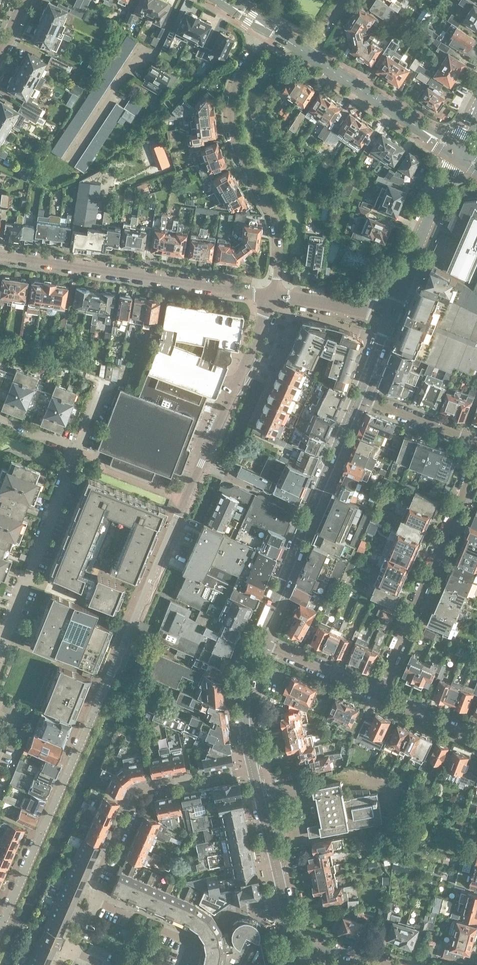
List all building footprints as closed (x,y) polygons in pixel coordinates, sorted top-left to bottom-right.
[(79,9),(83,0),(76,0),(73,6),(79,9)] [(86,0),(83,0),(79,9),(84,11),(89,1),(86,0)] [(147,15),(155,0),(139,0),(133,12),(140,15),(142,12),(147,15)] [(147,15),(153,18),(152,20),(159,24),(162,18),(163,19),(171,4),(163,0),(155,0),(147,15)] [(374,4),(392,15),(396,10),(390,6),(381,0),(377,0),(374,4)] [(459,2),(470,9),(463,21),(476,30),(476,5),(470,0),(460,0),(459,2)] [(393,1),(390,6),(396,10),(398,11),(402,6),(393,1)] [(49,2),(43,14),(63,24),(67,16),(65,15),(68,7),(59,3),(57,6),(49,2)] [(69,4),(68,7),(71,8),(69,11),(81,17),(84,11),(69,4)] [(392,15),(374,4),(370,9),(388,21),(392,15)] [(352,16),(368,27),(371,28),(373,24),(375,26),(379,19),(360,7),(359,7),(357,8),(352,16)] [(425,8),(415,22),(421,27),(431,13),(425,8)] [(130,23),(134,13),(128,10),(124,21),(130,23)] [(169,30),(160,49),(166,52),(174,36),(179,38),(181,35),(188,39),(198,17),(191,13),(190,15),(185,12),(183,18),(182,17),(178,25),(179,25),(175,33),(169,30)] [(448,20),(452,22),(458,26),(463,19),(452,13),(448,20)] [(43,14),(37,26),(58,35),(69,40),(71,36),(64,33),(64,32),(62,32),(65,24),(63,24),(43,14)] [(347,29),(349,38),(363,36),(361,30),(366,29),(368,27),(352,16),(347,23),(347,25),(346,26),(348,28),(347,29)] [(198,17),(188,39),(196,42),(194,45),(199,47),(196,55),(201,57),(205,48),(205,47),(200,45),(204,37),(205,38),(209,30),(208,30),(211,24),(198,18),(199,17),(198,17)] [(439,34),(437,37),(448,45),(450,42),(464,50),(465,47),(468,49),(470,45),(471,46),(475,38),(457,27),(458,26),(452,22),(447,31),(446,30),(442,36),(439,34)] [(159,25),(154,35),(160,37),(164,28),(159,25)] [(58,35),(37,26),(31,39),(35,41),(34,44),(47,49),(48,46),(50,47),(52,43),(54,44),(58,35)] [(205,48),(201,57),(210,61),(214,52),(224,57),(229,46),(231,47),(234,47),(236,43),(234,40),(232,39),(232,38),(220,32),(211,51),(205,48)] [(128,34),(125,39),(135,45),(138,41),(128,34)] [(363,36),(349,38),(350,47),(352,49),(351,50),(353,51),(353,53),(360,58),(373,39),(376,35),(375,34),(374,34),(373,34),(372,34),(371,34),(368,40),(364,41),(363,36)] [(448,45),(437,37),(436,37),(433,42),(438,45),(438,46),(436,49),(443,54),(439,61),(458,73),(465,62),(445,50),(449,45),(448,45)] [(125,39),(122,44),(131,50),(135,45),(125,39)] [(373,39),(360,58),(368,63),(371,63),(372,63),(377,55),(380,57),(385,50),(382,48),(382,47),(376,44),(377,42),(373,39)] [(385,50),(380,57),(384,60),(378,70),(388,77),(401,58),(403,55),(396,50),(400,44),(392,39),(385,50)] [(122,44),(119,49),(128,55),(131,50),(122,44)] [(128,55),(119,49),(116,54),(125,60),(128,55)] [(26,51),(19,63),(39,74),(46,62),(26,51)] [(116,54),(112,59),(122,65),(125,60),(116,54)] [(58,59),(51,55),(48,61),(69,71),(72,65),(58,58),(58,59)] [(415,69),(419,63),(421,60),(416,57),(410,66),(415,69)] [(401,58),(388,77),(399,84),(409,69),(406,66),(408,63),(401,58)] [(112,59),(109,64),(119,70),(122,65),(112,59)] [(433,72),(419,63),(415,69),(419,72),(420,71),(430,78),(433,73),(451,84),(458,73),(439,61),(434,68),(435,69),(433,72)] [(19,63),(13,75),(33,86),(39,74),(19,63)] [(109,64),(106,68),(115,75),(119,70),(109,64)] [(144,77),(145,77),(142,84),(146,86),(146,87),(150,89),(158,93),(161,88),(162,89),(165,84),(170,87),(177,74),(159,64),(157,68),(151,64),(144,77)] [(106,68),(103,73),(112,79),(115,75),(106,68)] [(420,71),(419,72),(417,76),(427,83),(430,78),(420,71)] [(103,73),(100,78),(109,84),(112,79),(103,73)] [(7,88),(11,91),(13,92),(13,93),(18,96),(19,95),(25,99),(22,105),(38,115),(42,109),(37,105),(37,104),(32,101),(34,96),(33,95),(37,88),(33,86),(13,75),(7,88)] [(292,79),(287,76),(282,83),(285,84),(280,91),(288,96),(287,97),(292,100),(303,83),(293,76),(292,79)] [(100,78),(97,83),(106,89),(109,84),(100,78)] [(83,88),(74,83),(69,92),(79,96),(83,88)] [(97,83),(93,88),(103,94),(106,89),(97,83)] [(303,83),(292,100),(295,103),(294,105),(301,109),(314,90),(303,83)] [(440,93),(442,91),(430,84),(426,90),(423,89),(418,96),(439,110),(444,103),(442,101),(445,96),(440,93)] [(93,88),(90,93),(100,99),(103,94),(93,88)] [(194,105),(190,109),(191,115),(192,115),(213,112),(212,101),(214,97),(207,91),(205,93),(195,105),(194,105)] [(90,93),(87,98),(96,104),(100,99),(90,93)] [(300,110),(289,128),(287,132),(291,134),(293,131),(294,131),(305,115),(309,118),(311,115),(317,119),(329,100),(319,93),(307,111),(305,114),(300,110)] [(131,96),(127,102),(139,109),(143,104),(131,96)] [(87,98),(84,102),(93,109),(96,104),(87,98)] [(11,123),(18,128),(25,116),(34,122),(38,115),(22,105),(18,111),(12,107),(13,105),(8,102),(7,104),(0,100),(0,117),(11,123)] [(329,100),(317,119),(323,123),(324,122),(328,124),(340,107),(329,100)] [(84,102),(81,107),(90,113),(93,109),(84,102)] [(113,107),(122,113),(125,109),(124,107),(116,102),(113,107)] [(127,102),(124,107),(125,109),(135,115),(139,109),(127,102)] [(282,115),(287,108),(283,106),(278,112),(282,115)] [(81,107),(78,112),(87,118),(90,113),(81,107)] [(122,113),(113,107),(110,112),(119,118),(121,116),(122,113)] [(135,115),(125,109),(122,113),(121,116),(131,123),(136,115),(135,115)] [(170,111),(162,118),(163,119),(163,120),(176,118),(176,117),(174,117),(170,111)] [(78,112),(74,117),(84,123),(87,118),(78,112)] [(119,118),(110,112),(107,117),(116,123),(119,118)] [(190,119),(191,126),(215,123),(213,112),(192,115),(192,118),(190,119)] [(337,130),(349,138),(360,120),(349,113),(344,120),(343,119),(339,123),(341,124),(337,130)] [(4,135),(11,123),(0,117),(0,132),(4,135)] [(74,117),(71,122),(80,128),(84,123),(74,117)] [(116,123),(107,117),(103,122),(113,128),(116,123)] [(349,138),(346,143),(357,150),(364,139),(366,141),(369,136),(367,135),(372,128),(360,120),(349,138)] [(71,122),(68,127),(77,133),(80,128),(71,122)] [(113,128),(103,122),(100,127),(109,133),(113,128)] [(215,123),(191,126),(192,133),(187,134),(189,143),(203,141),(202,138),(215,137),(215,132),(216,132),(215,123)] [(68,127),(65,132),(74,138),(77,133),(68,127)] [(109,133),(100,127),(97,131),(106,138),(109,133)] [(320,136),(324,139),(330,130),(326,127),(320,136)] [(175,140),(173,129),(167,130),(168,141),(175,140)] [(330,130),(324,139),(329,142),(334,133),(330,130)] [(106,138),(97,131),(94,136),(103,143),(106,138)] [(65,132),(62,137),(71,143),(74,138),(65,132)] [(381,158),(392,141),(381,134),(368,153),(379,160),(381,157),(381,158)] [(103,143),(94,136),(90,141),(100,147),(103,143)] [(62,137),(58,141),(68,147),(71,143),(62,137)] [(58,141),(55,146),(64,152),(68,147),(58,141)] [(90,141),(87,146),(97,152),(100,147),(90,141)] [(392,141),(381,158),(387,162),(386,164),(390,167),(402,148),(392,141)] [(199,144),(189,147),(187,148),(187,152),(190,151),(195,150),(197,154),(199,161),(222,153),(219,145),(217,146),(216,142),(200,148),(199,144)] [(55,146),(52,151),(61,157),(64,152),(55,146)] [(97,152),(87,146),(84,151),(93,157),(97,152)] [(2,156),(5,158),(8,152),(0,148),(0,155),(2,156)] [(93,157),(84,151),(81,156),(90,162),(93,157)] [(414,171),(415,167),(413,166),(419,159),(408,151),(398,166),(395,172),(394,172),(389,179),(390,180),(401,184),(404,178),(399,177),(403,170),(410,174),(414,171)] [(222,153),(199,161),(202,168),(199,169),(201,176),(205,175),(211,172),(211,170),(225,165),(223,161),(225,161),(222,153)] [(90,162),(81,156),(78,161),(87,167),(90,162)] [(358,157),(353,165),(359,168),(364,160),(359,156),(358,157)] [(87,167),(78,161),(74,166),(84,172),(87,167)] [(72,226),(69,247),(91,250),(95,222),(103,168),(79,180),(77,191),(77,197),(74,215),(72,226)] [(389,168),(384,176),(383,177),(389,179),(394,172),(389,168)] [(29,171),(24,169),(20,178),(25,181),(29,171)] [(228,170),(210,180),(208,181),(214,192),(235,180),(231,173),(230,174),(228,170)] [(381,186),(378,194),(400,203),(405,191),(388,184),(390,180),(389,179),(383,177),(377,175),(375,180),(385,185),(386,184),(387,184),(385,188),(381,186)] [(235,180),(214,192),(217,198),(219,197),(221,201),(222,201),(240,191),(235,180)] [(145,182),(136,186),(139,193),(149,190),(145,182)] [(240,191),(222,201),(226,207),(228,207),(229,209),(232,210),(239,206),(240,209),(242,213),(246,214),(247,213),(245,208),(249,205),(240,191)] [(378,194),(375,202),(373,206),(395,215),(400,203),(378,194)] [(463,199),(453,222),(454,224),(455,223),(462,233),(447,267),(469,277),(476,259),(476,197),(463,199)] [(372,204),(362,200),(360,207),(369,211),(372,204)] [(383,241),(387,232),(386,232),(389,225),(367,216),(369,211),(360,207),(357,206),(355,212),(361,215),(355,231),(356,231),(356,232),(355,233),(355,234),(355,235),(355,236),(356,237),(356,238),(357,239),(358,241),(359,241),(361,242),(362,242),(365,242),(366,242),(367,242),(366,242),(368,242),(368,241),(369,241),(369,240),(370,239),(371,239),(371,238),(372,237),(383,241)] [(39,209),(37,221),(34,238),(45,240),(49,216),(43,216),(44,209),(39,209)] [(104,211),(102,223),(95,222),(91,250),(98,252),(100,249),(104,250),(105,247),(108,224),(110,211),(104,211)] [(236,212),(235,219),(245,221),(246,214),(242,213),(236,212)] [(150,250),(161,252),(165,228),(167,214),(162,213),(161,220),(161,221),(160,229),(154,228),(150,250)] [(6,230),(5,238),(20,240),(23,218),(23,215),(22,215),(22,214),(17,214),(16,220),(15,220),(14,221),(13,222),(5,221),(4,230),(6,230)] [(23,218),(20,240),(32,242),(34,225),(25,224),(26,214),(24,214),(23,218)] [(49,216),(45,240),(57,242),(59,224),(60,217),(59,216),(59,215),(50,214),(50,215),(49,215),(49,216)] [(59,224),(57,242),(68,243),(70,226),(72,226),(74,215),(67,214),(66,225),(59,224)] [(120,245),(132,247),(135,227),(136,216),(132,215),(130,224),(123,223),(120,245)] [(240,229),(239,234),(259,238),(261,225),(256,224),(256,222),(255,220),(250,219),(248,220),(248,223),(243,222),(242,229),(240,229)] [(108,224),(105,247),(110,248),(113,244),(117,245),(120,226),(115,225),(108,224)] [(172,229),(165,228),(161,252),(172,253),(177,225),(173,224),(172,229)] [(135,227),(132,247),(144,249),(146,236),(150,237),(151,227),(140,225),(140,227),(135,227)] [(177,225),(172,253),(183,255),(186,233),(181,232),(182,225),(177,225)] [(229,234),(231,226),(227,226),(226,234),(225,239),(217,237),(214,260),(226,262),(229,245),(229,240),(226,236),(229,234)] [(198,235),(198,234),(190,233),(187,256),(199,258),(203,228),(200,227),(199,233),(199,232),(198,235)] [(203,228),(199,258),(210,260),(214,237),(208,236),(207,234),(208,229),(203,228)] [(232,233),(234,237),(236,236),(237,238),(242,239),(243,241),(239,245),(245,253),(251,248),(257,249),(259,238),(239,234),(238,234),(235,230),(232,233)] [(310,235),(309,240),(308,240),(305,264),(314,265),(312,276),(320,278),(321,265),(324,243),(323,242),(324,237),(310,235)] [(348,244),(342,259),(362,267),(367,268),(373,255),(368,253),(368,252),(348,244)] [(232,245),(229,245),(226,262),(238,264),(239,257),(245,253),(239,245),(234,248),(232,245)] [(423,282),(437,288),(435,292),(444,296),(471,308),(476,311),(476,291),(474,289),(435,267),(436,265),(431,263),(423,282)] [(328,277),(330,267),(322,266),(321,276),(328,277)] [(7,301),(7,304),(10,305),(12,297),(14,279),(2,277),(0,288),(0,300),(7,301)] [(27,281),(14,279),(12,297),(10,305),(15,305),(16,302),(25,304),(28,285),(26,284),(27,281)] [(30,285),(28,285),(25,304),(28,304),(26,311),(37,313),(39,304),(42,282),(34,280),(32,281),(31,281),(30,285)] [(55,283),(42,281),(42,282),(39,304),(47,305),(47,307),(47,308),(47,309),(47,310),(48,310),(48,311),(49,312),(50,312),(51,313),(52,313),(53,313),(54,312),(56,311),(57,309),(57,307),(63,308),(67,286),(65,286),(64,285),(55,284),(55,283)] [(395,346),(396,347),(416,355),(415,357),(420,359),(421,360),(446,369),(446,370),(453,373),(456,366),(469,372),(471,366),(476,369),(476,311),(471,308),(444,296),(435,292),(437,288),(423,282),(423,283),(421,282),(417,292),(418,293),(414,303),(413,302),(403,326),(405,327),(400,337),(399,337),(395,346)] [(75,287),(72,306),(78,307),(77,311),(84,312),(88,289),(75,287)] [(88,289),(84,312),(93,313),(90,331),(95,332),(98,314),(97,314),(97,309),(100,291),(88,289)] [(100,291),(97,309),(97,314),(98,314),(106,315),(105,322),(109,323),(114,293),(100,291)] [(131,296),(118,294),(114,321),(127,323),(128,317),(131,296)] [(128,317),(127,323),(126,329),(131,330),(132,323),(135,324),(135,322),(142,323),(145,299),(134,297),(130,317),(128,317)] [(145,299),(142,323),(149,324),(150,320),(155,321),(158,301),(145,299)] [(118,385),(113,398),(111,404),(113,405),(109,416),(96,448),(112,454),(110,461),(109,463),(109,464),(110,465),(148,480),(149,480),(150,479),(151,478),(152,477),(154,470),(170,476),(172,471),(178,473),(179,473),(181,472),(188,455),(189,451),(189,450),(188,449),(186,448),(200,411),(206,395),(213,397),(214,398),(215,397),(216,396),(222,381),(226,369),(227,368),(225,367),(226,364),(227,364),(229,362),(229,361),(230,357),(230,355),(228,354),(229,348),(238,350),(241,330),(243,318),(243,317),(243,316),(242,315),(170,302),(168,302),(167,303),(166,304),(165,306),(160,338),(139,393),(118,385)] [(336,326),(330,325),(324,323),(308,321),(306,326),(301,324),(298,332),(327,345),(324,352),(354,361),(359,345),(357,345),(359,336),(354,333),(349,331),(342,328),(336,326)] [(153,343),(158,331),(153,329),(148,341),(153,343)] [(297,332),(285,361),(315,376),(321,379),(327,383),(343,390),(347,377),(349,377),(354,361),(324,352),(327,345),(298,332),(297,332)] [(60,344),(52,343),(48,358),(56,359),(60,344)] [(393,349),(388,361),(408,369),(411,361),(418,364),(420,359),(415,357),(393,349)] [(74,367),(80,370),(83,364),(77,361),(74,367)] [(285,361),(278,376),(309,390),(315,376),(285,361)] [(388,361),(384,372),(415,385),(420,373),(412,370),(408,369),(388,361)] [(107,364),(105,377),(105,378),(111,379),(113,364),(107,363),(107,364)] [(469,372),(476,375),(476,369),(471,366),(469,372)] [(0,384),(0,397),(4,399),(0,408),(21,416),(25,407),(34,411),(42,390),(33,387),(36,377),(16,369),(12,379),(3,375),(0,384)] [(425,379),(424,379),(416,398),(438,408),(447,386),(453,373),(446,370),(442,379),(428,373),(425,379)] [(384,372),(379,384),(406,395),(409,387),(414,389),(415,385),(384,372)] [(278,376),(272,388),(304,403),(309,390),(278,376)] [(334,417),(340,403),(345,391),(343,390),(327,383),(321,379),(315,376),(309,390),(304,403),(314,407),(334,417)] [(42,390),(34,411),(43,414),(40,423),(60,431),(64,422),(73,426),(81,405),(72,402),(76,392),(55,384),(51,394),(42,390)] [(441,408),(453,412),(461,390),(448,386),(441,408)] [(304,403),(272,388),(255,427),(269,433),(270,432),(285,439),(288,440),(288,439),(291,440),(297,425),(295,424),(304,403)] [(461,390),(453,412),(452,414),(465,418),(470,401),(472,402),(474,395),(476,390),(472,388),(470,389),(469,393),(461,390)] [(305,426),(304,428),(304,430),(325,439),(334,417),(314,407),(309,419),(306,418),(303,425),(305,426)] [(366,412),(361,425),(381,433),(391,437),(393,433),(396,424),(391,422),(366,412)] [(304,428),(297,425),(291,440),(319,452),(325,439),(304,430),(304,428)] [(361,425),(357,434),(377,442),(384,445),(385,441),(378,438),(381,433),(361,425)] [(270,432),(269,433),(267,439),(292,450),(291,454),(314,464),(318,456),(291,444),(292,443),(286,441),(285,439),(270,432)] [(395,459),(408,464),(417,440),(416,439),(416,438),(412,436),(411,438),(404,435),(395,459)] [(358,437),(353,448),(373,456),(375,450),(377,451),(379,446),(358,437)] [(417,440),(408,464),(421,469),(430,445),(423,442),(424,441),(419,439),(418,440),(417,440)] [(430,445),(421,469),(434,474),(443,449),(442,449),(443,447),(438,446),(437,447),(430,445)] [(387,453),(393,456),(396,450),(389,447),(387,453)] [(353,448),(349,459),(372,469),(377,458),(373,456),(353,448)] [(443,449),(434,474),(448,479),(457,454),(449,452),(450,450),(445,449),(445,450),(443,449)] [(251,450),(248,456),(261,462),(264,456),(251,450)] [(276,457),(287,463),(287,462),(310,473),(314,464),(291,454),(289,458),(278,453),(276,457)] [(349,459),(344,470),(365,479),(368,480),(372,469),(349,459)] [(241,464),(233,461),(231,460),(228,466),(238,471),(241,464)] [(10,461),(7,470),(1,467),(0,471),(0,545),(9,549),(13,539),(19,542),(27,521),(21,519),(24,511),(28,501),(33,503),(41,483),(36,481),(39,472),(10,461)] [(287,463),(283,473),(289,475),(290,474),(306,483),(310,473),(287,462),(287,463)] [(241,464),(238,471),(236,474),(238,475),(239,476),(240,477),(242,478),(244,479),(245,479),(245,478),(250,480),(254,471),(252,470),(241,464)] [(258,468),(256,472),(269,478),(269,477),(276,481),(277,481),(302,493),(306,484),(289,477),(290,476),(289,475),(283,473),(273,468),(271,473),(258,468)] [(344,470),(339,481),(358,489),(361,483),(363,484),(365,479),(344,470)] [(254,471),(250,480),(263,486),(263,487),(264,489),(265,491),(267,492),(270,492),(272,492),(272,491),(277,481),(276,481),(269,477),(269,478),(256,472),(254,471)] [(418,471),(415,478),(422,481),(425,474),(418,471)] [(88,477),(49,574),(80,587),(85,575),(90,577),(85,591),(90,593),(87,600),(115,611),(125,586),(97,575),(96,577),(80,570),(104,510),(132,521),(114,565),(112,564),(109,570),(138,582),(167,509),(88,477)] [(382,481),(373,477),(371,482),(380,485),(382,481)] [(277,481),(272,491),(286,498),(287,500),(289,502),(291,503),(293,503),(296,503),(296,502),(297,503),(302,493),(277,481)] [(339,481),(335,492),(355,501),(357,496),(356,496),(358,489),(339,481)] [(223,485),(220,484),(219,488),(235,495),(239,486),(234,484),(232,485),(230,486),(227,486),(225,486),(223,485)] [(239,486),(235,495),(247,501),(252,492),(239,486)] [(218,500),(235,507),(244,512),(246,508),(236,503),(238,500),(221,492),(218,500)] [(414,492),(409,506),(431,515),(432,516),(433,513),(435,514),(437,510),(435,509),(438,502),(414,492)] [(284,507),(254,494),(244,517),(285,535),(290,524),(289,520),(290,520),(290,514),(286,510),(285,511),(284,507)] [(334,494),(329,504),(355,515),(359,505),(348,501),(334,494)] [(382,509),(387,496),(381,494),(375,506),(382,509)] [(218,500),(215,508),(231,515),(240,519),(242,514),(236,511),(235,513),(232,512),(235,507),(218,500)] [(329,504),(325,513),(352,523),(355,515),(329,504)] [(408,505),(403,518),(425,528),(426,525),(428,526),(429,522),(428,522),(431,515),(409,506),(408,505)] [(215,508),(211,515),(227,523),(228,521),(230,522),(231,520),(229,519),(231,515),(215,508)] [(325,513),(322,521),(348,532),(352,523),(325,513)] [(227,523),(211,515),(207,523),(224,531),(227,523)] [(244,517),(239,527),(249,532),(257,535),(258,532),(264,535),(263,537),(280,544),(285,535),(244,517)] [(397,531),(398,531),(419,541),(422,534),(423,535),(425,530),(424,529),(425,528),(403,518),(397,531)] [(322,521),(318,529),(338,538),(344,541),(348,532),(322,521)] [(203,524),(196,539),(269,571),(275,557),(255,548),(235,537),(203,524)] [(465,536),(476,541),(476,527),(470,524),(468,524),(463,536),(465,536)] [(239,527),(235,537),(255,548),(275,557),(280,544),(263,537),(264,535),(258,532),(257,535),(249,532),(239,527)] [(313,540),(316,542),(350,557),(355,546),(354,545),(350,544),(344,541),(338,538),(318,529),(317,529),(313,540)] [(398,531),(392,544),(415,554),(418,547),(419,548),(421,544),(420,543),(420,541),(419,541),(398,531)] [(460,548),(476,555),(476,541),(465,536),(460,548)] [(200,581),(205,571),(209,562),(248,579),(262,585),(269,571),(196,539),(182,572),(187,575),(200,581)] [(362,539),(359,545),(366,548),(368,542),(362,539)] [(392,544),(387,557),(409,567),(409,565),(412,566),(413,562),(412,561),(415,554),(392,544)] [(4,580),(12,560),(6,557),(9,549),(0,545),(0,578),(4,580)] [(349,559),(315,545),(299,582),(333,597),(341,577),(344,570),(349,559)] [(366,548),(359,545),(357,551),(363,553),(366,548)] [(455,560),(476,569),(476,555),(460,548),(455,560)] [(386,556),(381,570),(403,579),(404,578),(405,579),(407,574),(406,573),(409,567),(387,557),(386,556)] [(455,560),(450,572),(472,581),(476,569),(455,560)] [(209,562),(205,571),(236,587),(258,596),(262,585),(248,579),(209,562)] [(344,570),(341,577),(347,580),(350,572),(344,570)] [(375,582),(376,583),(398,592),(401,585),(402,586),(404,581),(403,581),(403,579),(381,570),(375,582)] [(205,571),(200,581),(250,605),(253,606),(258,596),(236,587),(205,571)] [(450,572),(444,585),(466,594),(472,581),(450,572)] [(250,605),(200,581),(187,575),(181,586),(224,606),(247,617),(250,610),(249,609),(250,605)] [(400,593),(398,592),(376,583),(371,596),(394,606),(397,600),(398,600),(400,595),(399,594),(400,593)] [(291,595),(317,608),(323,596),(311,590),(311,592),(296,584),(291,595)] [(444,585),(439,598),(461,607),(466,594),(444,585)] [(181,586),(176,597),(200,608),(240,627),(242,623),(244,624),(247,617),(224,606),(181,586)] [(47,604),(35,635),(40,637),(36,646),(54,654),(55,652),(74,660),(73,661),(96,670),(112,629),(93,621),(97,611),(56,595),(52,605),(47,604)] [(433,611),(454,619),(455,620),(461,607),(439,598),(433,611)] [(170,600),(167,608),(203,624),(209,627),(219,631),(235,639),(235,638),(237,638),(241,631),(239,630),(240,627),(200,608),(195,619),(188,616),(191,609),(170,600)] [(293,614),(296,616),(309,623),(315,610),(299,602),(293,614)] [(314,629),(316,631),(311,641),(322,647),(332,626),(326,623),(329,616),(329,615),(328,614),(332,606),(328,604),(327,607),(325,607),(323,612),(325,612),(322,618),(322,619),(319,625),(318,625),(317,625),(316,627),(315,626),(314,629)] [(167,608),(158,632),(178,640),(180,636),(211,649),(228,657),(236,639),(235,639),(219,631),(209,627),(203,624),(167,608)] [(383,609),(381,615),(392,620),(394,614),(383,609)] [(454,619),(433,611),(432,610),(426,623),(443,631),(442,635),(450,638),(450,637),(453,629),(450,627),(454,619)] [(309,623),(296,616),(288,631),(301,638),(307,626),(309,623)] [(332,626),(322,647),(333,652),(341,635),(347,621),(344,620),(339,630),(332,626)] [(426,627),(422,635),(432,640),(436,632),(426,627)] [(366,645),(358,664),(370,669),(375,656),(377,656),(378,653),(377,652),(386,632),(379,629),(375,639),(376,639),(375,642),(374,642),(373,644),(367,642),(366,645)] [(178,640),(158,632),(155,638),(178,648),(189,653),(191,654),(195,655),(223,668),(228,657),(211,649),(180,636),(178,640)] [(341,635),(333,652),(344,657),(352,641),(341,635)] [(356,639),(347,659),(358,664),(366,645),(367,642),(368,641),(357,636),(356,639)] [(178,648),(176,653),(187,658),(189,653),(178,648)] [(475,653),(465,649),(463,654),(474,658),(475,653)] [(406,682),(413,685),(423,662),(415,658),(417,655),(411,653),(403,674),(408,676),(406,682)] [(195,655),(191,654),(188,660),(192,662),(190,667),(204,673),(221,680),(226,669),(223,668),(195,655)] [(193,679),(200,681),(199,683),(221,693),(221,680),(204,673),(185,665),(164,655),(154,677),(176,686),(182,673),(185,675),(186,675),(193,679)] [(423,662),(413,685),(421,688),(423,683),(429,685),(435,670),(439,671),(442,663),(438,661),(437,664),(432,662),(431,665),(423,662)] [(55,676),(47,697),(51,699),(47,709),(75,720),(91,678),(63,668),(60,678),(55,676)] [(284,685),(282,691),(286,693),(282,701),(287,703),(294,705),(305,682),(292,676),(291,678),(286,675),(282,684),(284,685)] [(191,684),(198,687),(195,694),(222,706),(221,693),(199,683),(200,681),(193,679),(191,684)] [(432,697),(444,701),(450,684),(439,680),(432,697)] [(452,680),(450,684),(444,701),(455,706),(461,688),(463,684),(452,680)] [(305,682),(294,705),(297,706),(299,707),(302,700),(312,705),(316,704),(318,701),(317,698),(313,696),(317,688),(305,682)] [(455,706),(466,710),(473,693),(476,694),(476,682),(475,688),(465,684),(464,685),(463,684),(461,688),(455,706)] [(223,709),(180,691),(175,702),(200,712),(199,713),(207,716),(208,716),(225,723),(225,722),(227,718),(226,715),(224,712),(223,709)] [(148,704),(151,705),(156,707),(160,697),(152,693),(148,704)] [(325,715),(322,721),(326,723),(328,719),(338,724),(348,701),(343,699),(341,699),(336,697),(327,716),(325,715)] [(348,701),(338,724),(345,727),(351,730),(354,731),(363,712),(357,709),(358,708),(354,706),(353,703),(348,701)] [(282,716),(284,727),(307,722),(305,714),(301,715),(300,709),(298,709),(297,709),(297,706),(294,705),(287,703),(289,710),(284,711),(285,715),(282,716)] [(151,705),(149,708),(154,710),(151,718),(154,719),(159,721),(182,731),(188,733),(197,737),(201,738),(202,734),(208,736),(206,741),(230,751),(230,749),(231,746),(230,743),(228,740),(228,737),(188,720),(156,707),(151,705)] [(41,713),(33,731),(62,743),(70,721),(59,717),(58,719),(41,713)] [(369,723),(365,731),(381,738),(389,720),(375,713),(370,723),(369,723)] [(191,714),(188,720),(228,737),(227,734),(228,730),(228,726),(225,724),(225,723),(208,716),(207,716),(205,721),(203,720),(203,719),(191,714)] [(307,722),(284,727),(286,739),(307,735),(306,729),(308,729),(307,722)] [(383,738),(379,748),(378,747),(376,752),(381,754),(385,745),(398,751),(408,729),(397,724),(389,741),(383,738)] [(408,729),(398,751),(410,756),(420,734),(408,729)] [(33,731),(27,747),(27,749),(43,756),(56,761),(63,743),(62,743),(33,731)] [(307,735),(286,739),(288,750),(311,746),(309,739),(313,738),(313,734),(307,735)] [(420,734),(410,756),(422,762),(419,768),(423,770),(428,759),(424,757),(432,740),(420,734)] [(201,738),(197,737),(195,740),(194,740),(192,747),(197,748),(196,753),(199,754),(199,757),(197,757),(199,768),(204,767),(205,767),(232,762),(230,751),(206,741),(201,738)] [(438,738),(428,759),(436,762),(431,772),(438,775),(442,765),(440,764),(448,748),(445,746),(447,742),(438,738)] [(169,746),(174,772),(185,769),(182,753),(175,754),(174,748),(172,742),(168,743),(169,746)] [(311,746),(294,749),(295,756),(297,756),(298,761),(307,759),(324,756),(324,754),(324,753),(324,751),(324,750),(324,749),(323,747),(323,746),(323,745),(322,744),(311,746)] [(143,745),(136,746),(139,760),(145,759),(143,750),(143,745)] [(169,746),(158,748),(160,757),(163,774),(174,772),(169,746)] [(447,756),(443,765),(446,767),(446,768),(447,769),(444,777),(458,782),(459,780),(467,783),(471,772),(465,770),(467,765),(466,764),(468,757),(453,750),(450,758),(447,756)] [(324,756),(307,759),(308,764),(311,763),(313,771),(332,767),(330,759),(342,757),(347,760),(349,753),(338,753),(329,755),(324,756)] [(43,756),(38,767),(55,775),(60,763),(56,761),(43,756)] [(160,757),(149,759),(152,776),(163,774),(160,757)] [(19,759),(15,769),(20,771),(23,764),(26,765),(27,762),(19,759)] [(127,760),(123,761),(124,767),(134,780),(144,778),(141,761),(127,764),(127,760)] [(29,763),(27,768),(36,772),(34,777),(51,784),(55,775),(38,767),(29,763)] [(124,767),(115,773),(125,787),(134,780),(124,767)] [(115,773),(103,768),(99,775),(102,777),(106,775),(111,777),(106,789),(121,796),(125,787),(115,773)] [(10,783),(16,786),(17,782),(17,783),(22,772),(16,770),(10,783)] [(51,784),(34,777),(27,792),(31,793),(44,799),(51,784)] [(402,777),(402,779),(395,818),(382,815),(377,792),(344,798),(343,790),(342,790),(340,780),(312,785),(314,794),(316,794),(322,823),(313,824),(315,834),(349,828),(350,827),(378,821),(379,825),(399,829),(409,779),(402,777)] [(237,781),(206,788),(208,800),(214,799),(240,794),(237,781)] [(201,789),(180,793),(183,805),(208,800),(206,788),(201,789)] [(24,797),(20,805),(38,813),(44,799),(31,793),(29,799),(24,797)] [(3,800),(10,803),(12,804),(15,798),(5,794),(3,800)] [(214,799),(208,800),(183,805),(188,804),(189,809),(184,810),(186,818),(242,807),(243,807),(240,794),(214,799)] [(102,796),(98,807),(113,813),(118,803),(102,796)] [(178,796),(167,798),(170,815),(170,818),(171,824),(172,828),(177,827),(176,823),(174,814),(181,812),(178,796)] [(170,815),(167,798),(155,800),(158,817),(170,815)] [(10,803),(3,800),(0,807),(7,810),(10,803)] [(20,807),(15,819),(32,826),(37,815),(20,807)] [(98,807),(93,817),(109,824),(113,813),(98,807)] [(242,807),(186,818),(189,831),(208,828),(219,825),(244,820),(242,807)] [(143,816),(139,826),(166,838),(167,834),(156,829),(159,822),(143,816)] [(93,817),(89,827),(104,834),(109,824),(93,817)] [(468,819),(457,817),(456,825),(466,827),(468,819)] [(219,825),(208,828),(210,840),(247,833),(244,820),(219,825)] [(0,825),(5,827),(3,833),(19,839),(23,829),(3,821),(0,821),(0,825)] [(139,826),(134,836),(150,843),(153,836),(164,841),(166,838),(139,826)] [(104,834),(89,827),(85,837),(100,844),(104,834)] [(15,848),(19,839),(3,833),(1,838),(0,837),(0,842),(15,848)] [(205,841),(196,842),(199,856),(207,854),(224,850),(249,845),(247,833),(210,840),(205,841)] [(134,836),(130,846),(145,853),(150,843),(134,836)] [(313,842),(315,855),(345,849),(343,836),(336,838),(313,842)] [(82,838),(77,848),(95,856),(99,846),(82,838)] [(11,858),(15,848),(0,842),(0,853),(11,858)] [(398,843),(396,854),(411,857),(413,847),(398,843)] [(203,862),(196,864),(197,870),(202,869),(209,867),(223,864),(252,858),(249,845),(224,850),(207,854),(199,856),(199,860),(202,860),(203,862)] [(130,846),(125,856),(141,863),(144,856),(150,859),(158,863),(160,859),(159,859),(151,856),(145,853),(130,846)] [(77,848),(73,858),(90,866),(95,856),(77,848)] [(309,860),(310,868),(332,864),(331,857),(346,854),(345,849),(315,855),(310,856),(310,860),(309,860)] [(7,868),(11,858),(0,853),(0,865),(7,868)] [(73,858),(68,868),(86,876),(90,866),(73,858)] [(214,873),(215,875),(216,875),(217,879),(255,872),(252,858),(223,864),(224,873),(223,873),(223,871),(214,873)] [(461,858),(458,870),(476,875),(476,862),(474,862),(461,858)] [(399,859),(397,869),(408,872),(411,862),(399,859)] [(376,861),(369,861),(369,870),(377,869),(376,861)] [(137,864),(133,863),(128,874),(120,871),(122,867),(119,865),(116,873),(118,874),(110,893),(187,926),(194,932),(197,936),(199,940),(201,951),(199,960),(196,964),(221,964),(225,951),(225,948),(230,947),(228,932),(223,933),(222,932),(217,924),(213,915),(198,905),(188,901),(193,889),(189,887),(184,899),(169,892),(174,880),(171,878),(166,890),(151,884),(156,872),(152,870),(146,882),(132,876),(137,864)] [(332,864),(310,868),(311,873),(313,874),(314,879),(334,875),(334,870),(335,870),(334,863),(332,864)] [(68,868),(64,878),(82,886),(86,876),(68,868)] [(458,870),(455,883),(468,886),(476,888),(476,875),(458,870)] [(184,882),(201,888),(204,890),(208,891),(230,901),(258,896),(260,893),(256,871),(255,872),(217,879),(216,875),(215,875),(205,877),(184,881),(184,882)] [(334,875),(314,879),(315,882),(313,883),(315,892),(323,891),(322,890),(337,887),(334,875)] [(64,878),(60,888),(77,896),(82,886),(64,878)] [(322,890),(323,891),(325,903),(348,898),(346,891),(348,890),(353,889),(352,884),(337,887),(322,890)] [(464,889),(465,887),(456,885),(454,889),(462,891),(459,901),(476,906),(476,893),(464,889)] [(60,888),(55,898),(73,906),(77,896),(60,888)] [(204,890),(199,902),(214,913),(230,901),(208,891),(204,890)] [(435,895),(434,910),(441,911),(443,896),(435,895)] [(55,898),(51,908),(69,916),(73,906),(55,898)] [(385,907),(383,917),(383,918),(394,921),(393,926),(391,926),(389,933),(390,933),(389,938),(394,940),(393,942),(400,944),(407,922),(399,920),(401,915),(392,913),(393,908),(392,908),(393,902),(386,900),(385,907)] [(459,901),(457,909),(462,910),(460,914),(476,919),(476,906),(459,901)] [(51,908),(46,919),(64,926),(69,916),(51,908)] [(358,911),(356,920),(344,917),(341,926),(340,925),(338,932),(343,933),(344,932),(357,937),(359,931),(361,931),(363,927),(365,928),(367,928),(368,923),(370,922),(371,923),(373,915),(358,910),(358,911)] [(407,922),(400,944),(412,947),(412,945),(413,946),(415,941),(416,941),(418,934),(417,933),(418,928),(425,930),(426,927),(428,920),(429,920),(431,914),(426,913),(424,918),(422,918),(420,924),(415,922),(414,925),(407,922)] [(221,964),(239,964),(252,938),(258,941),(258,940),(259,935),(260,933),(259,930),(258,928),(257,926),(256,924),(254,922),(252,921),(253,918),(241,916),(238,917),(236,919),(234,920),(232,922),(230,924),(229,927),(228,930),(228,932),(230,947),(225,948),(225,951),(221,964)] [(42,929),(46,930),(62,937),(62,936),(60,935),(64,926),(46,919),(42,929)] [(452,921),(449,932),(454,934),(476,940),(476,935),(476,932),(475,931),(476,925),(454,919),(452,921)] [(428,920),(426,927),(435,929),(437,924),(434,924),(434,923),(433,921),(429,920),(428,920)] [(371,924),(370,925),(373,936),(379,938),(381,928),(371,924)] [(60,942),(62,937),(46,930),(44,935),(42,939),(38,938),(35,944),(54,952),(56,947),(57,947),(60,942)] [(445,941),(441,955),(463,961),(466,951),(470,952),(471,947),(472,947),(475,944),(476,940),(454,934),(452,943),(445,941)] [(239,964),(267,964),(262,943),(261,942),(260,941),(258,940),(258,941),(252,938),(239,964)] [(35,944),(31,954),(49,962),(54,952),(35,944)] [(26,964),(27,964),(48,964),(49,962),(31,954),(26,964)]
